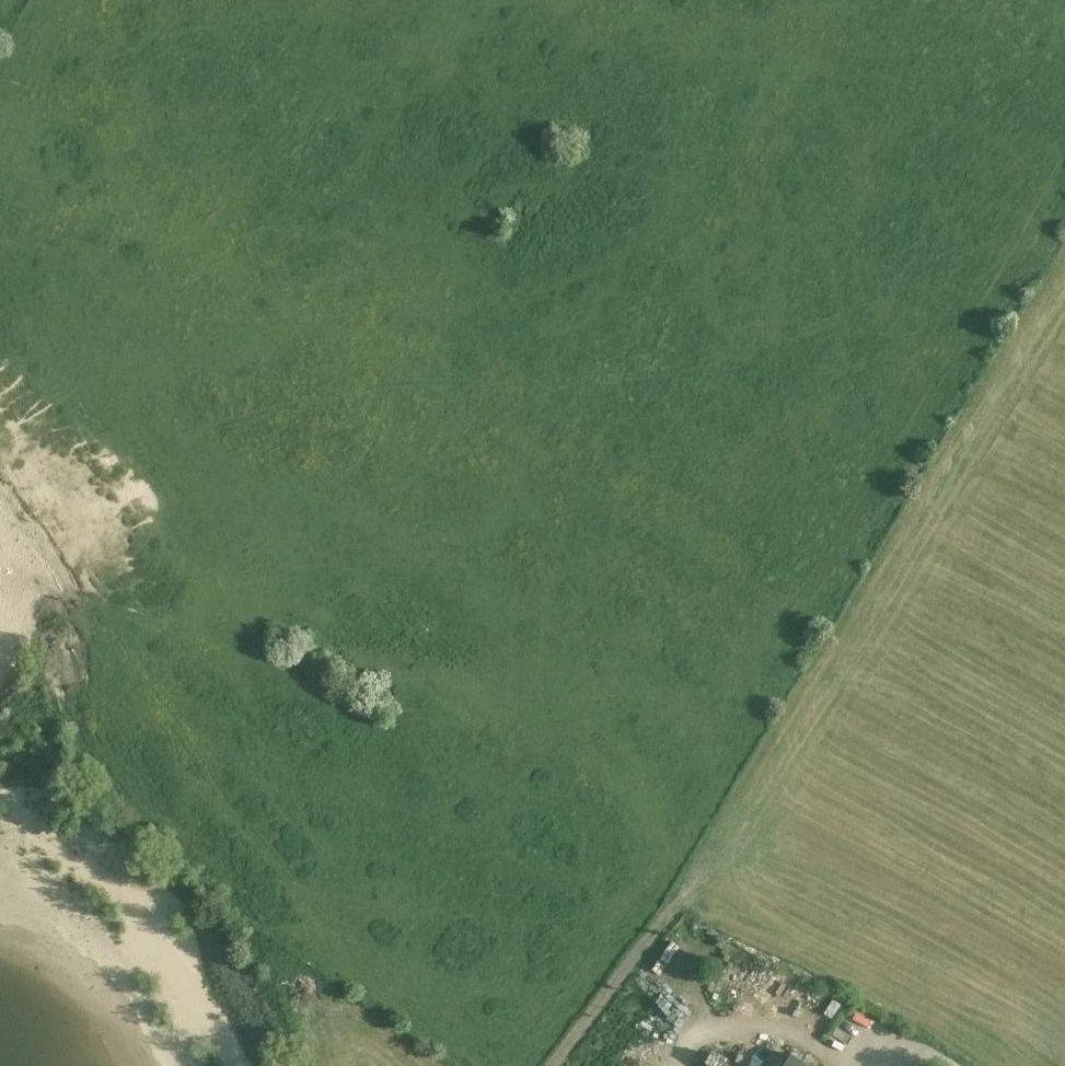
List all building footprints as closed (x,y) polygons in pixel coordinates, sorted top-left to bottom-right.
[(744,1062),(696,1044),(688,1065),(691,1065),(742,1065),(744,1062)] [(790,1058),(784,1065),(802,1065),(790,1058)]
